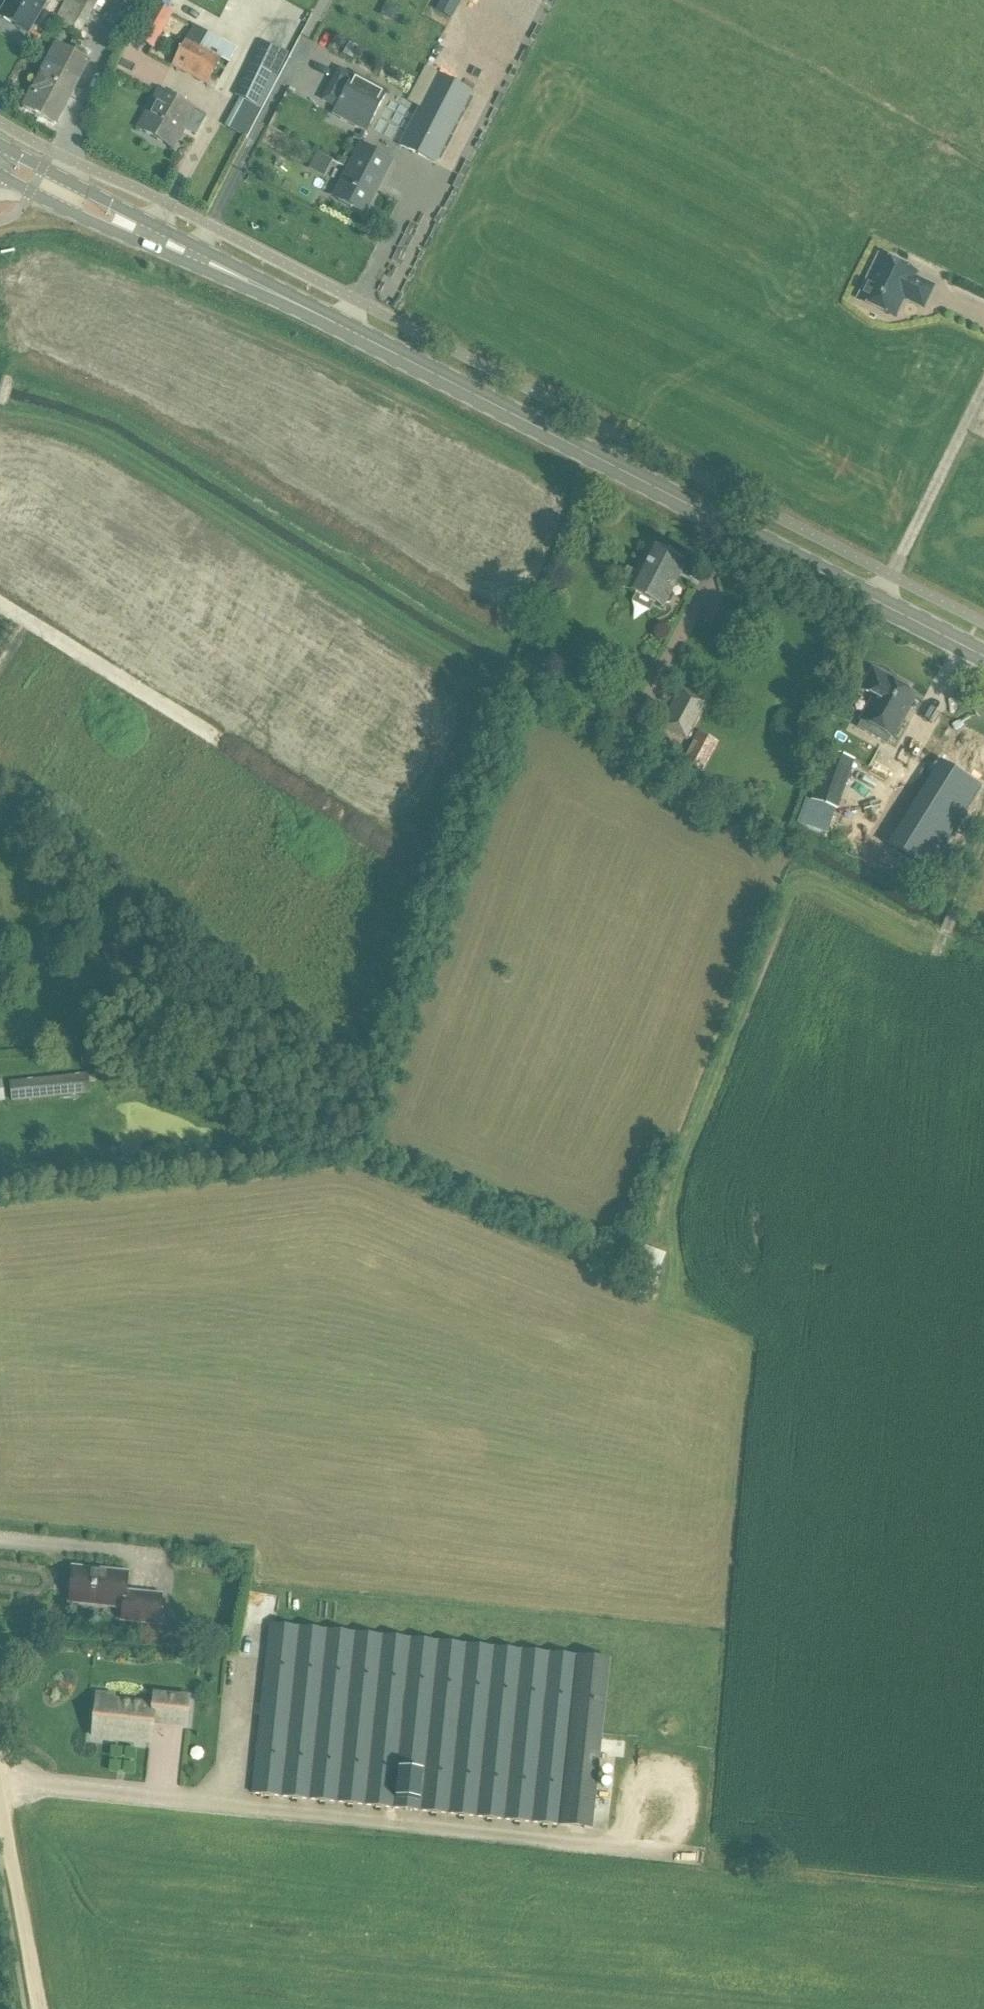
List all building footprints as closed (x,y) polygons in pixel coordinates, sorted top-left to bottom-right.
[(0,18),(0,19),(28,35),(48,0),(11,0),(0,18)] [(54,25),(73,35),(83,31),(99,0),(67,0),(54,25)] [(156,4),(137,40),(155,50),(166,29),(164,28),(172,13),(156,4)] [(195,26),(172,68),(208,87),(221,61),(227,64),(236,48),(195,26)] [(349,44),(343,55),(352,59),(358,48),(349,44)] [(58,45),(24,110),(56,127),(90,62),(58,45)] [(252,66),(237,98),(240,100),(255,107),(263,111),(280,77),(288,61),(290,58),(263,45),(252,66)] [(354,74),(332,115),(365,133),(387,92),(354,74)] [(435,164),(472,93),(436,74),(400,146),(435,164)] [(160,93),(139,130),(174,150),(195,112),(160,93)] [(335,197),(365,213),(391,163),(360,147),(335,197)] [(882,255),(858,303),(897,322),(907,302),(926,311),(939,286),(919,277),(921,274),(913,270),(914,268),(894,258),(893,260),(882,255)] [(629,570),(621,585),(629,589),(629,591),(664,609),(667,603),(670,603),(674,595),(672,593),(687,566),(651,547),(637,574),(629,570)] [(863,721),(859,729),(887,745),(891,737),(893,738),(904,719),(903,719),(915,697),(872,673),(862,690),(875,697),(862,721),(863,721)] [(682,691),(663,729),(688,742),(707,704),(682,691)] [(703,772),(718,743),(699,733),(684,762),(703,772)] [(825,762),(814,814),(829,817),(840,765),(825,762)] [(852,781),(857,766),(845,762),(840,777),(852,781)] [(889,846),(887,848),(928,873),(929,871),(981,788),(940,763),(889,846)] [(90,1075),(11,1082),(12,1101),(92,1094),(90,1075)] [(70,1581),(69,1590),(72,1594),(71,1603),(124,1609),(123,1621),(160,1625),(163,1597),(127,1594),(129,1575),(74,1569),(73,1578),(70,1581)] [(271,1626),(254,1795),(593,1831),(611,1662),(271,1626)] [(98,1701),(94,1737),(151,1742),(153,1723),(186,1726),(189,1700),(155,1697),(154,1706),(117,1703),(117,1697),(101,1696),(101,1701),(98,1701)]
